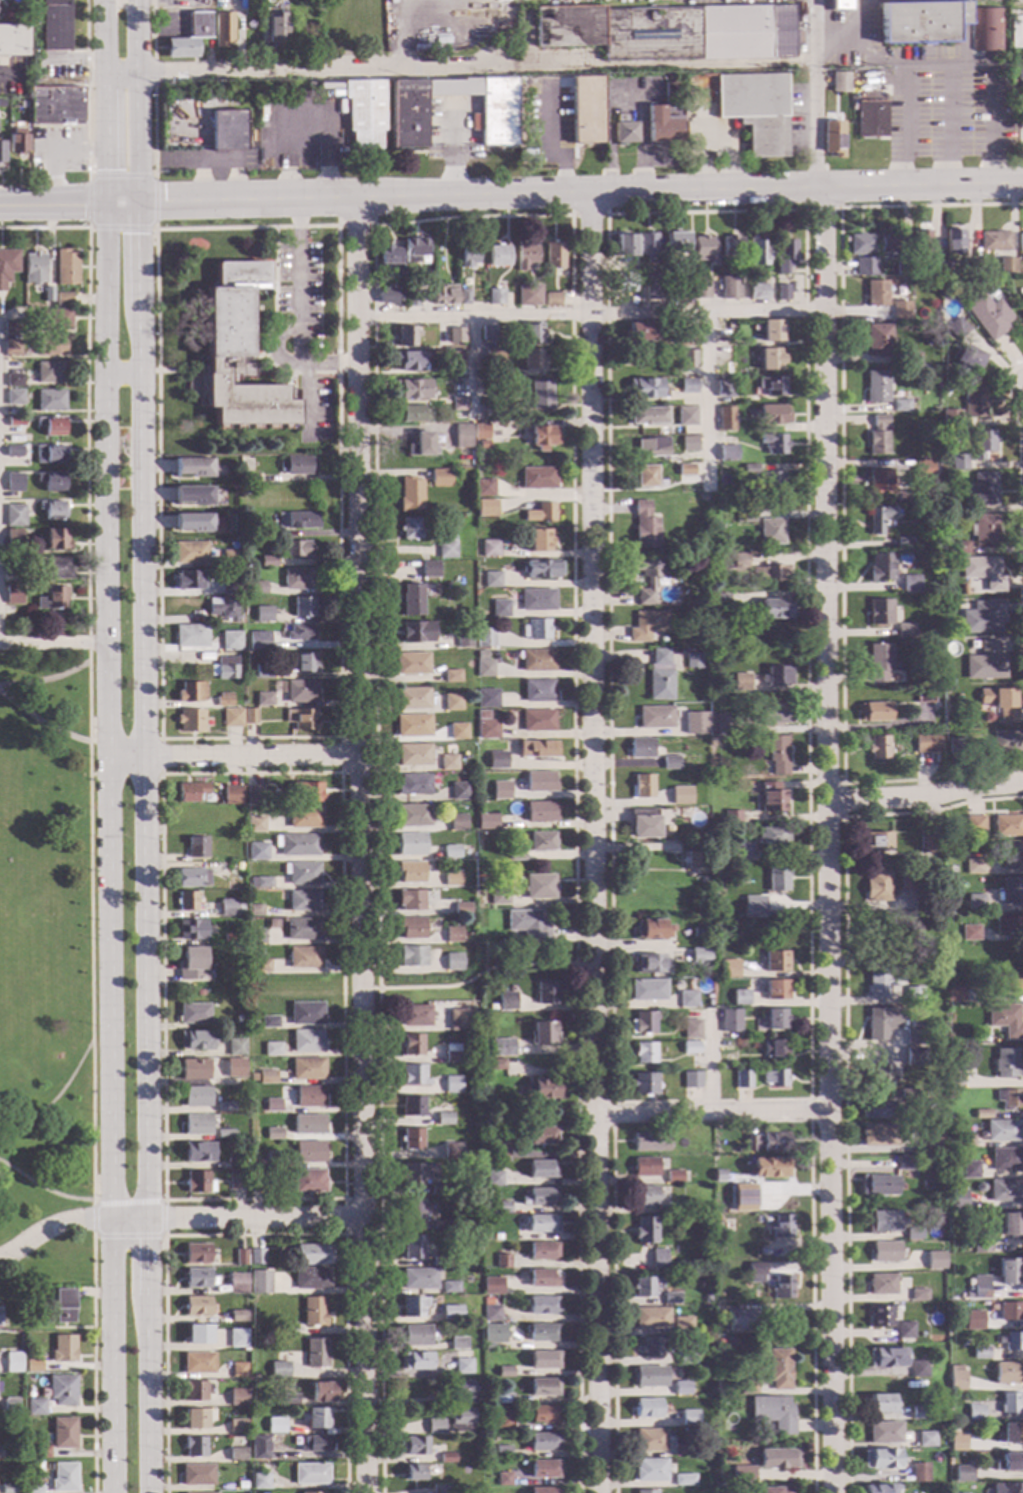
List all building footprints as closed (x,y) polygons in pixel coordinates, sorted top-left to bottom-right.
[(40,51),(40,0),(67,0),(67,52),(64,52),(64,51),(40,51)] [(829,9),(829,0),(848,0),(848,10),(829,9)] [(968,24),(954,25),(954,43),(879,44),(878,3),(967,1),(968,24)] [(792,58),(602,62),(602,46),(535,47),(534,8),(601,7),(601,10),(791,6),(792,58)] [(1003,51),(972,51),(971,10),(1002,9),(1003,51)] [(209,39),(195,39),(196,57),(167,58),(166,40),(189,39),(188,14),(208,13),(209,39)] [(232,44),(225,44),(225,48),(214,48),(214,13),(232,13),(232,44)] [(285,48),(267,48),(267,13),(284,13),(285,48)] [(1019,17),(1008,18),(1009,49),(1020,49),(1019,17)] [(26,56),(0,56),(0,25),(26,25),(26,56)] [(847,73),(846,93),(829,92),(830,72),(847,73)] [(785,157),(747,158),(746,124),(736,125),(736,117),(715,118),(714,77),(783,75),(785,157)] [(514,145),(479,145),(479,131),(469,131),(469,114),(479,114),(479,96),(424,96),(425,147),(390,148),(389,82),(460,81),(460,79),(513,78),(514,145)] [(602,143),(571,144),(570,78),(600,78),(602,143)] [(382,131),(378,131),(379,149),(350,150),(350,131),(346,132),(345,98),(341,99),(341,82),(381,81),(382,131)] [(680,143),(646,143),(646,106),(663,106),(663,84),(681,84),(680,143)] [(867,97),(854,97),(854,86),(868,86),(867,97)] [(82,123),(28,123),(28,88),(82,88),(82,123)] [(885,137),(856,137),(856,102),(885,102),(885,137)] [(243,151),(210,151),(210,112),(243,111),(243,151)] [(624,122),(633,122),(633,142),(614,143),(613,115),(624,115),(624,122)] [(840,158),(831,158),(832,153),(822,153),(822,121),(841,122),(840,158)] [(21,135),(25,135),(25,153),(8,153),(8,136),(11,136),(11,129),(21,129),(21,135)] [(963,254),(945,255),(944,231),(962,230),(963,254)] [(930,261),(912,261),(912,231),(930,231),(930,261)] [(1009,251),(980,251),(980,233),(1009,232),(1009,251)] [(688,251),(665,252),(665,233),(688,233),(688,251)] [(902,253),(878,253),(877,234),(885,234),(885,233),(901,233),(902,253)] [(654,256),(653,256),(653,263),(643,263),(643,256),(637,256),(637,234),(654,234),(654,256)] [(863,235),(873,235),(873,253),(862,254),(862,255),(850,255),(849,235),(863,234),(863,235)] [(633,258),(614,258),(614,251),(611,251),(611,246),(614,245),(614,235),(633,235),(633,258)] [(706,238),(713,238),(713,256),(704,256),(704,262),(693,262),(693,238),(699,238),(699,236),(705,235),(706,238)] [(734,238),(741,238),(741,256),(721,256),(721,238),(726,238),(726,235),(734,235),(734,238)] [(755,239),(766,239),(767,267),(748,267),(748,236),(755,236),(755,239)] [(426,256),(418,256),(418,258),(414,258),(414,264),(403,264),(403,239),(426,239),(426,256)] [(790,240),(794,240),(794,261),(793,261),(793,265),(789,265),(789,269),(786,269),(786,275),(774,275),(774,260),(776,260),(776,239),(790,239),(790,240)] [(528,246),(536,246),(536,263),(526,263),(526,270),(516,270),(516,242),(528,242),(528,246)] [(562,269),(544,269),(544,243),(562,243),(562,269)] [(390,249),(399,249),(399,270),(385,270),(385,265),(378,265),(378,246),(390,246),(390,249)] [(507,266),(488,266),(487,247),(507,246),(507,266)] [(477,264),(471,264),(471,268),(459,268),(459,247),(476,247),(477,264)] [(66,254),(75,254),(76,285),(55,285),(54,250),(66,250),(66,254)] [(3,292),(0,292),(0,251),(16,251),(16,273),(8,273),(8,283),(3,283),(3,292)] [(36,255),(43,255),(43,275),(24,275),(23,254),(30,254),(30,251),(36,251),(36,255)] [(875,275),(854,275),(854,257),(875,257),(875,275)] [(1016,273),(999,273),(999,258),(1016,258),(1016,273)] [(977,260),(977,274),(962,274),(963,259),(977,260)] [(910,277),(895,277),(895,261),(910,261),(910,277)] [(266,290),(248,290),(248,357),(238,357),(238,360),(238,367),(262,367),(262,375),(226,376),(226,386),(285,385),(285,401),(296,401),(296,424),(214,425),(214,408),(205,408),(205,374),(222,374),(222,371),(222,368),(216,369),(216,358),(205,358),(204,288),(215,288),(215,262),(266,262),(266,290)] [(926,275),(915,275),(915,267),(926,267),(926,275)] [(633,292),(614,292),(614,274),(633,274),(633,292)] [(709,299),(692,299),(691,278),(708,278),(709,299)] [(886,306),(866,306),(865,282),(886,281),(886,306)] [(735,298),(720,299),(720,283),(735,283),(735,298)] [(680,300),(665,300),(664,284),(679,284),(680,300)] [(766,285),(767,300),(747,300),(747,284),(766,285)] [(456,306),(431,306),(431,285),(455,285),(456,306)] [(539,307),(517,307),(516,285),(539,285),(539,307)] [(662,285),(662,300),(644,301),(644,285),(662,285)] [(789,300),(775,301),(775,286),(788,286),(789,300)] [(52,302),(42,302),(42,288),(51,288),(52,302)] [(393,304),(377,304),(377,288),(393,288),(393,304)] [(468,305),(458,305),(458,290),(468,290),(468,305)] [(502,306),(487,306),(487,290),(502,290),(502,306)] [(419,307),(404,307),(404,292),(419,291),(419,307)] [(70,306),(54,306),(54,293),(70,293),(70,306)] [(559,307),(542,308),(542,293),(559,293),(559,307)] [(986,298),(989,296),(994,302),(998,299),(1012,319),(1005,324),(1008,329),(990,342),(964,307),(982,294),(986,298)] [(910,320),(892,321),(891,302),(910,301),(910,320)] [(70,330),(38,331),(37,310),(70,310),(70,330)] [(969,330),(957,342),(944,328),(956,316),(969,330)] [(781,343),(761,343),(761,321),(781,321),(781,343)] [(19,334),(3,334),(3,322),(19,322),(19,334)] [(651,341),(628,341),(628,323),(651,323),(651,341)] [(541,330),(544,330),(544,338),(541,338),(541,345),(522,345),(522,324),(541,324),(541,330)] [(891,356),(866,356),(865,325),(890,325),(891,356)] [(413,331),(418,331),(418,338),(413,338),(413,348),(397,348),(397,327),(413,327),(413,331)] [(494,341),(481,342),(481,327),(494,327),(494,341)] [(463,343),(447,343),(447,328),(462,328),(463,343)] [(679,336),(671,336),(671,328),(679,328),(679,336)] [(63,356),(37,356),(37,337),(63,337),(63,356)] [(19,355),(3,355),(3,341),(19,341),(19,355)] [(985,355),(975,374),(953,362),(953,361),(950,359),(957,346),(961,348),(962,344),(985,355)] [(503,370),(485,370),(484,350),(502,349),(503,370)] [(778,354),(782,354),(782,365),(780,365),(780,371),(758,371),(758,349),(778,349),(778,354)] [(541,355),(544,355),(544,363),(541,363),(541,370),(523,370),(522,350),(541,350),(541,355)] [(695,368),(693,368),(693,379),(679,379),(679,351),(695,350),(695,368)] [(418,352),(425,352),(425,363),(423,363),(423,367),(420,367),(420,372),(397,372),(397,365),(392,365),(392,352),(418,351),(418,352)] [(461,370),(445,370),(444,353),(461,353),(461,370)] [(920,366),(902,366),(901,353),(919,353),(920,366)] [(64,383),(36,383),(35,363),(64,363),(64,383)] [(731,377),(725,377),(725,375),(723,375),(723,363),(731,363),(731,377)] [(887,402),(866,403),(865,372),(887,371),(887,402)] [(22,387),(5,387),(5,375),(22,375),(22,387)] [(782,397),(764,397),(764,389),(756,389),(756,377),(782,377),(782,397)] [(661,385),(666,385),(666,399),(632,399),(632,391),(627,391),(627,380),(661,379),(661,385)] [(428,399),(426,399),(426,402),(421,402),(421,399),(393,400),(393,381),(428,380),(428,399)] [(695,395),(681,395),(681,380),(695,380),(695,395)] [(732,398),(715,398),(715,382),(732,382),(732,398)] [(551,410),(529,410),(529,383),(551,383),(551,410)] [(986,404),(985,404),(985,418),(963,418),(963,386),(986,386),(986,404)] [(22,405),(6,405),(6,390),(22,390),(22,405)] [(64,411),(36,411),(36,391),(63,391),(64,411)] [(466,413),(450,413),(450,397),(465,397),(466,413)] [(502,417),(483,417),(483,399),(502,399),(502,417)] [(908,412),(891,412),(891,400),(908,400),(908,412)] [(422,412),(429,411),(429,422),(401,422),(401,417),(398,417),(398,412),(400,412),(400,406),(422,406),(422,412)] [(784,410),(789,410),(789,424),(758,424),(757,406),(784,406),(784,410)] [(667,424),(630,424),(629,407),(667,407),(667,424)] [(695,426),(677,426),(676,407),(695,407),(695,426)] [(733,431),(717,431),(717,407),(733,407),(733,431)] [(960,428),(942,428),(941,410),(959,410),(960,428)] [(887,427),(881,427),(881,431),(887,431),(887,454),(868,455),(867,432),(873,432),(873,427),(871,427),(871,416),(887,415),(887,427)] [(23,426),(7,427),(7,418),(23,418),(23,426)] [(63,436),(44,436),(43,426),(35,426),(35,418),(63,418),(63,436)] [(488,440),(472,440),(472,425),(488,424),(488,440)] [(470,449),(454,449),(454,425),(470,425),(470,449)] [(551,432),(556,432),(556,446),(545,446),(545,451),(536,451),(536,446),(529,446),(529,428),(551,427),(551,432)] [(432,441),(435,441),(435,456),(406,456),(406,444),(416,444),(416,432),(432,431),(432,441)] [(985,453),(995,453),(996,432),(973,431),(972,461),(985,461),(985,453)] [(783,442),(787,442),(787,449),(784,449),(784,455),(766,455),(766,452),(763,452),(763,448),(754,448),(754,445),(758,444),(758,436),(783,435),(783,442)] [(668,457),(642,457),(642,454),(636,454),(636,439),(642,439),(642,437),(668,437),(668,457)] [(696,452),(681,452),(681,437),(696,437),(696,452)] [(488,449),(478,449),(478,441),(488,441),(488,449)] [(22,457),(5,458),(5,446),(22,446),(22,457)] [(63,464),(36,464),(36,447),(63,446),(63,464)] [(736,461),(718,461),(718,447),(736,446),(736,461)] [(967,470),(951,470),(950,455),(967,455),(967,470)] [(309,459),(314,459),(314,473),(309,473),(309,475),(285,475),(285,469),(279,469),(279,462),(285,462),(285,457),(309,457),(309,459)] [(212,478),(191,478),(191,475),(175,475),(175,459),(212,459),(212,478)] [(932,478),(914,479),(914,460),(932,460),(932,478)] [(656,465),(657,487),(637,488),(637,465),(656,465)] [(693,477),(677,477),(677,465),(693,465),(693,477)] [(757,466),(757,474),(742,474),(742,465),(757,466)] [(555,489),(520,490),(520,469),(554,468),(555,489)] [(449,487),(430,488),(430,469),(448,469),(449,487)] [(890,484),(892,484),(892,491),(879,491),(879,494),(869,494),(868,471),(889,470),(890,484)] [(782,485),(780,485),(780,492),(763,493),(762,473),(782,473),(782,485)] [(996,506),(973,507),(972,474),(995,473),(996,506)] [(22,492),(6,492),(6,474),(22,474),(22,492)] [(64,492),(44,492),(44,482),(38,482),(38,474),(64,474),(64,492)] [(258,484),(242,484),(242,474),(258,474),(258,484)] [(411,480),(422,479),(422,511),(404,511),(404,513),(398,513),(398,498),(400,498),(400,478),(411,478),(411,480)] [(494,497),(476,497),(476,481),(493,480),(494,497)] [(213,506),(191,506),(191,503),(175,503),(175,487),(213,487),(213,506)] [(495,517),(476,517),(476,501),(495,500),(495,517)] [(649,514),(649,517),(658,517),(658,548),(635,548),(635,543),(634,543),(634,515),(633,515),(633,501),(649,501),(649,514)] [(64,521),(44,521),(44,510),(39,510),(39,502),(64,502),(64,521)] [(554,509),(555,509),(555,514),(554,514),(554,521),(553,521),(553,523),(546,523),(546,521),(523,521),(523,512),(537,511),(536,503),(554,503),(554,509)] [(25,527),(5,527),(5,506),(24,506),(25,527)] [(892,518),(882,518),(882,535),(869,535),(869,508),(892,508),(892,518)] [(315,528),(286,529),(286,527),(278,528),(277,514),(315,512),(315,528)] [(754,523),(735,524),(735,514),(754,513),(754,523)] [(213,533),(191,533),(191,530),(175,530),(175,514),(213,514),(213,533)] [(997,548),(973,548),(973,536),(969,536),(969,525),(973,525),(973,515),(997,515),(997,548)] [(419,540),(401,540),(401,539),(397,539),(397,527),(400,527),(400,518),(419,518),(419,540)] [(782,523),(785,523),(785,529),(782,529),(782,543),(758,544),(758,520),(782,520),(782,523)] [(67,541),(70,541),(70,549),(67,549),(67,550),(45,550),(45,530),(67,529),(67,541)] [(550,537),(552,537),(552,546),(549,546),(549,552),(528,553),(528,529),(550,529),(550,537)] [(21,545),(6,545),(6,530),(21,530),(21,545)] [(912,548),(896,548),(896,538),(912,537),(912,548)] [(310,556),(286,556),(286,541),(310,541),(310,556)] [(455,558),(437,559),(437,541),(455,541),(455,558)] [(498,557),(480,557),(480,541),(498,541),(498,557)] [(968,554),(951,554),(951,541),(968,541),(968,554)] [(207,564),(174,564),(174,543),(207,542),(207,564)] [(239,566),(223,566),(222,551),(239,551),(239,566)] [(747,569),(726,569),(726,559),(732,558),(732,554),(747,554),(747,569)] [(894,581),(874,581),(874,583),(869,583),(869,567),(871,567),(871,554),(894,554),(894,581)] [(276,566),(260,566),(260,556),(276,556),(276,566)] [(662,578),(654,578),(655,605),(636,605),(636,590),(645,590),(645,577),(632,577),(632,557),(662,556),(662,578)] [(998,575),(1003,575),(1003,593),(986,594),(985,578),(961,578),(961,558),(998,557),(998,575)] [(69,569),(71,569),(71,579),(38,580),(37,558),(69,558),(69,569)] [(21,576),(4,576),(4,560),(21,560),(21,576)] [(438,578),(421,578),(421,562),(438,562),(438,578)] [(560,562),(560,576),(557,576),(557,578),(524,579),(524,574),(521,574),(521,567),(524,567),(524,562),(560,562)] [(787,582),(764,582),(764,580),(757,580),(757,573),(751,573),(751,568),(765,567),(765,565),(787,565),(787,582)] [(312,590),(284,590),(283,570),(312,569),(312,590)] [(201,589),(176,590),(175,575),(179,575),(179,571),(200,570),(201,589)] [(500,588),(482,588),(482,572),(499,572),(500,588)] [(919,593),(902,593),(902,576),(919,576),(919,593)] [(239,594),(221,595),(221,577),(239,577),(239,594)] [(266,593),(249,594),(249,582),(266,582),(266,593)] [(422,616),(402,616),(402,594),(403,594),(403,585),(422,585),(422,616)] [(21,604),(5,604),(5,586),(21,586),(21,604)] [(67,602),(65,602),(65,609),(36,609),(36,597),(47,597),(47,587),(67,587),(67,602)] [(554,612),(519,612),(519,590),(553,590),(554,612)] [(236,623),(226,623),(226,619),(217,619),(217,615),(209,616),(208,598),(236,597),(236,623)] [(314,617),(294,617),(293,598),(313,598),(314,617)] [(891,625),(869,626),(868,600),(889,599),(891,625)] [(509,618),(491,618),(491,600),(509,600),(509,618)] [(789,611),(794,611),(794,618),(761,619),(760,600),(789,600),(789,611)] [(1004,623),(999,623),(999,633),(961,634),(961,611),(973,611),(972,602),(1004,601),(1004,623)] [(272,622),(256,622),(255,607),(272,607),(272,622)] [(667,632),(649,633),(649,643),(627,643),(627,629),(634,629),(633,612),(666,612),(667,632)] [(549,641),(527,641),(527,620),(549,620),(549,641)] [(433,643),(402,643),(402,622),(433,622),(433,643)] [(314,640),(286,641),(285,633),(290,633),(290,625),(314,624),(314,640)] [(914,637),(897,638),(897,624),(914,624),(914,637)] [(207,647),(175,648),(175,626),(206,625),(207,647)] [(494,647),(475,647),(475,628),(495,628),(494,647)] [(240,651),(221,651),(221,632),(240,632),(240,651)] [(270,651),(248,651),(248,632),(270,632),(270,651)] [(473,648),(456,648),(456,633),(472,633),(473,648)] [(998,656),(1004,655),(1005,678),(965,679),(964,657),(980,656),(979,640),(998,640),(998,656)] [(891,659),(895,659),(896,666),(891,666),(891,671),(886,671),(886,681),(870,682),(869,644),(890,644),(891,659)] [(669,664),(672,664),(672,700),(648,700),(648,665),(652,665),(652,649),(669,649),(669,664)] [(553,672),(521,672),(521,650),(553,650),(553,672)] [(428,675),(395,675),(395,653),(428,653),(428,675)] [(315,673),(289,673),(289,670),(286,670),(286,654),(315,654),(315,673)] [(705,654),(705,659),(702,659),(701,669),(685,668),(686,654),(705,654)] [(236,679),(216,679),(216,676),(209,676),(209,666),(216,666),(216,658),(236,657),(236,679)] [(493,661),(493,677),(477,677),(477,661),(493,661)] [(271,678),(255,678),(255,665),(271,665),(271,678)] [(786,668),(791,668),(791,685),(786,685),(786,687),(766,687),(766,682),(760,682),(760,675),(766,675),(765,667),(786,667),(786,668)] [(460,683),(444,683),(443,670),(460,670),(460,683)] [(749,691),(734,691),(734,674),(749,674),(749,691)] [(553,688),(555,688),(555,702),(523,703),(523,680),(553,680),(553,688)] [(317,703),(286,703),(286,681),(317,681),(317,703)] [(204,700),(197,703),(177,704),(177,691),(181,691),(180,683),(203,683),(204,700)] [(428,709),(396,710),(396,688),(428,688),(428,709)] [(933,703),(917,703),(916,688),(933,688),(933,703)] [(498,708),(477,708),(477,690),(498,689),(498,708)] [(1016,700),(1018,699),(1019,723),(1000,724),(1000,709),(994,709),(994,704),(979,704),(979,689),(1016,689),(1016,700)] [(272,693),(273,706),(256,706),(256,693),(272,693)] [(231,707),(216,707),(215,698),(219,698),(218,694),(231,694),(231,707)] [(461,711),(444,711),(444,695),(461,694),(461,711)] [(890,721),(860,722),(859,703),(889,702),(890,721)] [(790,708),(795,708),(795,722),(790,722),(790,724),(759,724),(759,715),(749,715),(749,706),(758,705),(758,703),(790,703),(790,708)] [(672,729),(638,729),(638,707),(672,706),(672,729)] [(242,728),(222,728),(222,709),(242,709),(242,728)] [(256,724),(244,725),(243,710),(256,709),(256,724)] [(315,718),(316,718),(316,731),(294,731),(294,723),(285,723),(285,710),(315,710),(315,718)] [(203,732),(179,732),(179,724),(176,724),(176,716),(179,716),(179,711),(203,711),(203,732)] [(554,732),(522,732),(522,711),(553,711),(554,732)] [(729,733),(710,733),(710,714),(729,714),(729,733)] [(430,738),(396,738),(396,715),(430,715),(430,738)] [(701,735),(685,735),(684,718),(701,718),(701,735)] [(498,739),(477,739),(477,719),(498,719),(498,739)] [(466,740),(449,741),(448,724),(466,724),(466,740)] [(1022,752),(993,753),(993,732),(1022,731),(1022,752)] [(940,753),(915,753),(915,734),(940,734),(940,753)] [(888,760),(870,760),(870,753),(867,753),(867,746),(870,746),(869,736),(888,736),(888,760)] [(787,775),(770,775),(770,762),(767,762),(767,737),(787,737),(787,775)] [(966,753),(949,754),(949,738),(966,738),(966,753)] [(653,758),(630,758),(630,739),(653,739),(653,758)] [(557,757),(518,758),(518,742),(557,742),(557,757)] [(431,766),(398,766),(398,745),(430,744),(431,766)] [(506,769),(488,769),(488,752),(506,752),(506,769)] [(456,771),(439,771),(439,755),(456,755),(456,771)] [(678,769),(662,769),(662,756),(678,756),(678,769)] [(553,781),(557,781),(557,793),(526,793),(525,772),(553,772),(553,781)] [(429,794),(396,795),(396,787),(400,787),(400,775),(429,774),(429,794)] [(652,798),(634,799),(633,775),(652,775),(652,798)] [(510,800),(492,800),(492,782),(510,782),(510,800)] [(320,802),(282,803),(282,793),(291,792),(291,784),(320,783),(320,802)] [(467,800),(450,800),(450,783),(467,783),(467,800)] [(778,790),(784,790),(784,812),(759,812),(759,783),(778,783),(778,790)] [(206,795),(201,795),(201,802),(176,802),(176,784),(206,784),(206,795)] [(240,805),(223,805),(222,787),(240,786),(240,805)] [(263,804),(244,805),(244,786),(262,786),(263,804)] [(690,804),(670,804),(670,788),(690,787),(690,804)] [(554,810),(556,810),(556,822),(548,822),(548,823),(543,823),(543,822),(526,822),(526,802),(554,802),(554,810)] [(430,826),(397,827),(396,806),(429,805),(430,826)] [(321,828),(289,829),(289,808),(321,807),(321,828)] [(656,815),(658,815),(658,838),(631,838),(630,827),(629,827),(629,810),(656,809),(656,815)] [(740,825),(724,825),(723,810),(740,810),(740,825)] [(496,830),(476,830),(476,814),(496,814),(496,830)] [(466,831),(449,831),(448,815),(466,815),(466,831)] [(984,833),(965,834),(965,817),(984,816),(984,833)] [(1022,836),(994,837),(993,816),(1022,816),(1022,836)] [(264,833),(246,832),(247,817),(264,817),(264,833)] [(783,831),(788,831),(788,842),(784,842),(784,845),(760,845),(760,840),(757,840),(757,833),(761,833),(761,828),(783,828),(783,831)] [(555,840),(556,840),(556,845),(555,845),(555,851),(543,851),(543,853),(530,853),(530,832),(555,832),(555,840)] [(890,852),(863,852),(863,833),(889,832),(890,852)] [(424,855),(397,855),(397,834),(424,834),(424,855)] [(317,845),(320,845),(320,851),(318,851),(318,856),(279,856),(279,835),(317,835),(317,845)] [(940,854),(923,854),(923,836),(940,836),(940,854)] [(207,858),(187,859),(186,838),(206,838),(207,858)] [(1022,870),(1001,870),(1001,841),(1021,841),(1022,870)] [(268,861),(248,861),(248,843),(268,843),(268,861)] [(752,860),(734,860),(734,844),(752,844),(752,860)] [(459,859),(443,859),(443,845),(458,845),(459,859)] [(962,845),(961,853),(952,853),(953,845),(962,845)] [(524,861),(507,861),(507,849),(524,849),(524,861)] [(703,869),(702,869),(702,874),(695,874),(695,869),(686,870),(686,852),(703,852),(703,869)] [(983,874),(965,875),(964,859),(982,858),(983,874)] [(423,883),(399,883),(399,878),(397,878),(397,863),(423,862),(423,883)] [(243,876),(228,876),(228,863),(242,863),(243,876)] [(318,885),(288,885),(288,874),(283,874),(283,864),(288,864),(288,863),(318,863),(318,885)] [(788,878),(787,878),(787,891),(783,891),(783,911),(765,911),(765,900),(770,900),(770,892),(767,892),(767,863),(788,863),(788,878)] [(208,887),(177,888),(176,870),(208,870),(208,887)] [(888,902),(867,902),(867,898),(865,898),(864,881),(867,881),(867,872),(888,871),(888,902)] [(459,887),(443,887),(443,872),(459,872),(459,887)] [(917,890),(899,891),(898,874),(917,873),(917,890)] [(555,899),(525,900),(525,892),(523,892),(523,887),(524,887),(524,875),(554,875),(555,899)] [(1022,906),(1003,906),(1002,878),(1022,877),(1022,906)] [(272,888),(250,888),(250,878),(272,878),(272,888)] [(509,888),(509,905),(490,905),(490,887),(509,888)] [(424,911),(400,911),(400,906),(397,906),(397,891),(423,890),(424,911)] [(318,911),(288,911),(288,891),(318,891),(318,911)] [(200,897),(202,897),(202,910),(178,911),(177,894),(200,893),(200,897)] [(984,911),(967,911),(967,895),(984,895),(984,911)] [(744,919),(765,919),(765,897),(744,897),(744,919)] [(236,901),(242,900),(242,914),(236,914),(236,916),(219,917),(219,900),(236,900),(236,901)] [(469,914),(453,914),(453,904),(469,904),(469,914)] [(262,916),(246,916),(245,905),(262,905),(262,916)] [(544,922),(549,922),(549,945),(522,945),(522,931),(506,931),(506,911),(544,911),(544,922)] [(1022,933),(995,933),(994,914),(1022,913),(1022,933)] [(320,940),(286,940),(285,919),(319,919),(320,940)] [(424,940),(400,940),(400,934),(398,934),(397,919),(424,919),(424,940)] [(205,940),(178,940),(178,921),(204,920),(205,940)] [(663,927),(670,927),(670,939),(663,939),(663,941),(658,941),(658,939),(640,939),(640,938),(636,938),(636,921),(662,921),(663,927)] [(979,941),(961,941),(961,926),(979,926),(979,941)] [(460,943),(444,943),(444,927),(460,927),(460,943)] [(707,938),(692,938),(692,928),(707,927),(707,938)] [(265,944),(245,944),(245,930),(265,930),(265,944)] [(205,980),(178,981),(177,962),(182,962),(181,948),(204,947),(205,980)] [(319,968),(289,969),(288,948),(319,947),(319,968)] [(425,967),(398,967),(398,961),(398,947),(425,947),(425,967)] [(709,965),(690,965),(690,949),(709,948),(709,965)] [(787,972),(765,972),(764,951),(787,951),(787,972)] [(461,972),(444,972),(444,953),(461,953),(461,972)] [(663,974),(637,974),(636,955),(663,954),(663,974)] [(269,972),(253,972),(253,960),(269,960),(269,972)] [(739,978),(720,978),(720,960),(739,960),(739,978)] [(887,978),(895,978),(896,986),(887,986),(887,997),(868,998),(868,967),(886,966),(887,978)] [(1022,993),(993,994),(993,974),(1021,973),(1022,993)] [(665,1001),(630,1001),(630,980),(665,980),(665,1001)] [(789,988),(787,988),(787,1000),(765,1000),(765,980),(789,980),(789,988)] [(557,1004),(535,1004),(535,982),(557,982),(557,1004)] [(963,1002),(946,1003),(946,987),(963,986),(963,1002)] [(748,1005),(733,1005),(732,990),(748,990),(748,1005)] [(516,1010),(498,1010),(498,992),(516,992),(516,1010)] [(696,1007),(678,1007),(678,992),(696,992),(696,1007)] [(322,1025),(289,1025),(289,1003),(322,1002),(322,1025)] [(208,1024),(178,1024),(178,1004),(208,1004),(208,1024)] [(1019,1023),(1022,1022),(1022,1040),(1004,1041),(1004,1027),(988,1027),(987,1005),(1019,1004),(1019,1023)] [(429,1027),(401,1027),(400,1006),(429,1006),(429,1027)] [(468,1030),(448,1031),(447,1009),(468,1009),(468,1030)] [(785,1015),(787,1015),(787,1023),(785,1023),(785,1029),(766,1029),(766,1009),(785,1009),(785,1015)] [(899,1035),(893,1035),(893,1041),(867,1041),(868,1009),(899,1009),(899,1035)] [(740,1032),(721,1032),(721,1010),(740,1010),(740,1032)] [(653,1034),(629,1034),(629,1020),(635,1020),(634,1012),(653,1012),(653,1034)] [(278,1028),(260,1028),(260,1017),(277,1017),(278,1028)] [(556,1044),(529,1045),(529,1030),(531,1030),(531,1021),(556,1020),(556,1044)] [(700,1039),(683,1039),(683,1020),(700,1020),(700,1039)] [(922,1045),(906,1045),(905,1030),(921,1029),(922,1045)] [(321,1039),(323,1039),(323,1052),(292,1052),(291,1031),(321,1030),(321,1039)] [(212,1050),(184,1051),(184,1049),(180,1049),(178,1032),(211,1031),(212,1050)] [(422,1056),(401,1056),(401,1034),(421,1034),(422,1056)] [(513,1056),(491,1056),(491,1038),(513,1038),(513,1056)] [(243,1056),(227,1056),(227,1039),(243,1039),(243,1056)] [(785,1043),(787,1043),(787,1055),(786,1055),(786,1059),(768,1059),(768,1056),(763,1056),(763,1042),(767,1042),(767,1039),(785,1039),(785,1043)] [(698,1054),(683,1054),(682,1042),(698,1042),(698,1054)] [(280,1056),(264,1056),(264,1043),(280,1043),(280,1056)] [(655,1063),(635,1063),(635,1057),(634,1057),(634,1043),(655,1043),(655,1063)] [(458,1062),(443,1062),(443,1045),(458,1044),(458,1062)] [(925,1067),(906,1067),(905,1048),(924,1047),(925,1067)] [(1016,1065),(1018,1065),(1018,1077),(996,1078),(996,1072),(994,1072),(994,1060),(996,1060),(996,1050),(1016,1049),(1016,1065)] [(323,1080),(291,1080),(290,1059),(322,1058),(323,1080)] [(243,1077),(225,1077),(225,1059),(243,1059),(243,1077)] [(206,1080),(178,1080),(178,1060),(206,1060),(206,1080)] [(505,1070),(489,1070),(489,1060),(505,1060),(505,1070)] [(424,1079),(428,1079),(428,1085),(401,1086),(400,1066),(424,1065),(424,1079)] [(890,1073),(894,1073),(895,1083),(870,1083),(870,1066),(890,1066),(890,1073)] [(786,1074),(787,1074),(788,1082),(786,1082),(786,1087),(768,1087),(768,1083),(762,1084),(762,1071),(768,1071),(768,1070),(786,1069),(786,1074)] [(275,1084),(258,1084),(258,1071),(275,1071),(275,1084)] [(700,1088),(683,1088),(683,1072),(700,1072),(700,1088)] [(751,1088),(736,1088),(736,1072),(751,1072),(751,1088)] [(655,1094),(652,1094),(652,1097),(643,1097),(643,1095),(634,1095),(633,1087),(630,1087),(630,1081),(633,1081),(633,1073),(655,1073),(655,1094)] [(459,1094),(444,1095),(444,1077),(459,1077),(459,1094)] [(556,1080),(560,1080),(560,1097),(556,1097),(556,1098),(522,1098),(522,1087),(532,1087),(532,1079),(556,1079),(556,1080)] [(209,1106),(183,1107),(183,1088),(209,1087),(209,1106)] [(322,1107),(296,1108),(295,1087),(322,1087),(322,1107)] [(916,1099),(900,1099),(900,1090),(915,1090),(916,1099)] [(1019,1108),(1009,1108),(1010,1111),(1002,1111),(1002,1101),(996,1101),(996,1091),(1018,1090),(1019,1108)] [(424,1112),(426,1112),(426,1116),(400,1116),(400,1097),(424,1096),(424,1112)] [(280,1112),(264,1112),(264,1100),(280,1099),(280,1112)] [(893,1107),(898,1107),(898,1115),(892,1115),(893,1119),(868,1119),(868,1118),(862,1118),(861,1103),(867,1102),(867,1101),(893,1101),(893,1107)] [(233,1112),(216,1112),(216,1102),(233,1102),(233,1112)] [(990,1119),(975,1119),(975,1110),(990,1110),(990,1119)] [(451,1125),(435,1125),(435,1113),(451,1113),(451,1125)] [(210,1135),(184,1136),(183,1116),(209,1115),(210,1135)] [(323,1134),(293,1134),(293,1116),(323,1115),(323,1134)] [(1018,1127),(1021,1127),(1022,1135),(1018,1135),(1018,1141),(987,1142),(986,1121),(1018,1121),(1018,1127)] [(897,1146),(863,1147),(862,1125),(896,1125),(897,1146)] [(555,1145),(525,1145),(525,1140),(520,1140),(519,1127),(555,1127),(555,1145)] [(233,1139),(216,1139),(216,1130),(233,1129),(233,1139)] [(281,1140),(265,1140),(265,1129),(280,1129),(281,1140)] [(422,1149),(402,1150),(402,1142),(399,1142),(399,1137),(402,1137),(402,1129),(422,1129),(422,1149)] [(669,1151),(633,1152),(633,1133),(668,1132),(669,1151)] [(788,1151),(761,1151),(761,1147),(755,1147),(755,1151),(745,1151),(745,1135),(760,1135),(760,1133),(788,1133),(788,1151)] [(974,1146),(957,1147),(957,1135),(974,1135),(974,1146)] [(322,1151),(324,1151),(325,1163),(294,1163),(294,1142),(322,1142),(322,1151)] [(212,1162),(182,1162),(182,1144),(212,1143),(212,1162)] [(460,1160),(442,1160),(442,1143),(460,1143),(460,1160)] [(507,1158),(507,1144),(493,1144),(493,1158),(507,1158)] [(1022,1170),(991,1171),(991,1149),(1022,1148),(1022,1170)] [(281,1168),(266,1168),(265,1153),(281,1152),(281,1168)] [(241,1169),(225,1169),(225,1154),(240,1154),(241,1169)] [(914,1171),(897,1171),(897,1157),(915,1157),(914,1171)] [(658,1176),(633,1177),(633,1158),(658,1158),(658,1176)] [(784,1160),(788,1160),(788,1176),(784,1176),(784,1178),(753,1178),(752,1159),(784,1159),(784,1160)] [(551,1167),(556,1167),(556,1178),(528,1178),(527,1160),(550,1160),(551,1167)] [(979,1179),(962,1180),(961,1162),(979,1162),(979,1179)] [(436,1178),(422,1178),(422,1186),(402,1186),(402,1177),(399,1177),(399,1172),(402,1172),(402,1164),(436,1163),(436,1178)] [(323,1178),(325,1178),(325,1192),(294,1193),(293,1170),(323,1170),(323,1178)] [(724,1183),(714,1183),(714,1170),(724,1170),(724,1183)] [(206,1181),(212,1181),(213,1193),(184,1193),(184,1180),(185,1180),(185,1172),(205,1171),(206,1181)] [(682,1184),(665,1184),(665,1171),(682,1171),(682,1184)] [(244,1189),(228,1189),(228,1173),(244,1172),(244,1189)] [(501,1186),(487,1186),(486,1172),(501,1172),(501,1186)] [(896,1177),(896,1195),(860,1195),(861,1176),(896,1177)] [(1022,1196),(1022,1201),(990,1202),(990,1180),(1022,1179),(1022,1186),(1022,1196)] [(931,1190),(921,1190),(921,1182),(930,1182),(931,1190)] [(445,1196),(430,1196),(430,1185),(445,1185),(445,1196)] [(749,1200),(733,1200),(733,1186),(749,1186),(749,1200)] [(657,1193),(661,1193),(661,1199),(658,1199),(658,1205),(651,1205),(651,1207),(644,1207),(644,1205),(635,1205),(635,1200),(630,1200),(630,1194),(633,1194),(633,1187),(657,1187),(657,1193)] [(551,1191),(556,1191),(556,1201),(550,1201),(550,1205),(520,1206),(520,1195),(527,1195),(527,1188),(551,1188),(551,1191)] [(967,1210),(949,1210),(949,1192),(966,1192),(967,1210)] [(423,1225),(402,1225),(401,1198),(422,1197),(423,1225)] [(683,1213),(666,1213),(666,1201),(682,1201),(683,1213)] [(508,1213),(491,1213),(491,1202),(508,1202),(508,1213)] [(898,1232),(875,1232),(875,1236),(867,1236),(867,1224),(871,1224),(871,1212),(898,1212),(898,1232)] [(1022,1235),(1016,1235),(1016,1240),(1009,1240),(1009,1235),(1002,1235),(1001,1213),(1021,1212),(1022,1235)] [(556,1232),(550,1232),(550,1233),(526,1233),(526,1224),(523,1224),(523,1217),(526,1217),(526,1215),(556,1215),(556,1232)] [(763,1223),(755,1223),(755,1215),(763,1215),(763,1223)] [(791,1224),(793,1224),(794,1229),(791,1229),(791,1238),(770,1238),(770,1228),(773,1228),(773,1215),(791,1215),(791,1224)] [(654,1243),(648,1243),(648,1246),(642,1246),(642,1244),(636,1244),(636,1238),(633,1238),(632,1228),(636,1228),(636,1217),(654,1216),(654,1243)] [(448,1233),(431,1233),(431,1222),(448,1222),(448,1233)] [(921,1240),(905,1240),(905,1228),(921,1228),(921,1240)] [(423,1259),(402,1259),(402,1236),(422,1235),(423,1259)] [(557,1260),(528,1260),(528,1242),(557,1242),(557,1260)] [(899,1262),(877,1263),(877,1265),(868,1265),(868,1249),(872,1249),(872,1243),(898,1242),(899,1262)] [(208,1263),(184,1264),(184,1245),(208,1244),(208,1263)] [(330,1265),(294,1265),(294,1244),(330,1244),(330,1265)] [(263,1265),(248,1265),(248,1249),(263,1249),(263,1265)] [(245,1265),(234,1266),(234,1250),(245,1250),(245,1265)] [(665,1268),(651,1269),(651,1250),(665,1250),(665,1268)] [(944,1270),(926,1271),(926,1252),(944,1251),(944,1270)] [(509,1268),(495,1268),(494,1255),(509,1254),(509,1268)] [(448,1266),(431,1266),(431,1256),(448,1256),(448,1266)] [(1022,1273),(1018,1273),(1019,1285),(998,1285),(998,1259),(1022,1259),(1022,1273)] [(764,1275),(762,1275),(762,1283),(748,1283),(748,1263),(764,1263),(764,1275)] [(328,1289),(293,1290),(293,1268),(328,1268),(328,1289)] [(435,1289),(400,1289),(400,1269),(435,1268),(435,1289)] [(208,1277),(215,1277),(215,1286),(208,1286),(208,1288),(184,1288),(184,1269),(208,1269),(208,1277)] [(550,1276),(556,1276),(556,1287),(528,1287),(528,1270),(550,1270),(550,1276)] [(270,1293),(250,1293),(250,1271),(270,1271),(270,1293)] [(245,1294),(228,1294),(228,1273),(245,1273),(245,1294)] [(895,1295),(869,1295),(868,1275),(894,1275),(895,1295)] [(988,1299),(972,1299),(972,1275),(988,1275),(988,1299)] [(792,1299),(769,1300),(769,1288),(774,1288),(774,1276),(791,1276),(792,1299)] [(502,1277),(501,1295),(482,1295),(482,1277),(502,1277)] [(653,1297),(634,1297),(634,1289),(631,1289),(631,1285),(634,1285),(634,1278),(653,1278),(653,1297)] [(456,1293),(441,1293),(440,1281),(456,1281),(456,1293)] [(74,1323),(54,1323),(54,1289),(73,1289),(74,1323)] [(926,1301),(910,1302),(909,1290),(926,1289),(926,1301)] [(679,1304),(662,1304),(662,1293),(679,1293),(679,1304)] [(425,1307),(421,1307),(421,1317),(401,1318),(401,1297),(425,1296),(425,1307)] [(557,1314),(526,1314),(526,1305),(524,1305),(524,1298),(526,1298),(526,1296),(557,1296),(557,1314)] [(209,1316),(185,1316),(185,1297),(209,1297),(209,1316)] [(323,1311),(325,1311),(325,1326),(315,1326),(315,1328),(310,1328),(310,1325),(302,1326),(302,1297),(323,1297),(323,1311)] [(1021,1320),(998,1321),(998,1303),(1021,1303),(1021,1320)] [(460,1321),(441,1321),(441,1305),(460,1305),(460,1321)] [(499,1322),(482,1322),(482,1306),(499,1305),(499,1322)] [(890,1327),(868,1328),(868,1306),(890,1306),(890,1327)] [(668,1328),(633,1328),(633,1308),(668,1308),(668,1328)] [(245,1322),(229,1322),(229,1311),(245,1311),(245,1322)] [(754,1312),(755,1330),(726,1331),(726,1312),(754,1312)] [(982,1330),(964,1330),(964,1312),(982,1312),(982,1330)] [(691,1333),(672,1333),(672,1318),(691,1317),(691,1333)] [(912,1339),(895,1339),(895,1322),(912,1322),(912,1339)] [(296,1335),(274,1336),(274,1329),(278,1329),(278,1325),(296,1324),(296,1335)] [(429,1345),(402,1346),(401,1325),(429,1324),(429,1345)] [(504,1344),(482,1344),(482,1325),(503,1324),(504,1344)] [(557,1341),(527,1342),(527,1332),(524,1332),(524,1326),(526,1326),(526,1324),(557,1324),(557,1341)] [(210,1344),(186,1345),(186,1325),(209,1325),(210,1344)] [(244,1348),(228,1348),(228,1329),(244,1329),(244,1348)] [(1021,1338),(1022,1338),(1022,1345),(1021,1345),(1021,1350),(1003,1351),(1003,1343),(996,1343),(996,1337),(1004,1336),(1004,1333),(1021,1332),(1021,1338)] [(75,1361),(50,1362),(50,1351),(54,1351),(53,1336),(75,1335),(75,1361)] [(466,1349),(449,1349),(449,1337),(465,1337),(466,1349)] [(660,1358),(643,1358),(643,1354),(639,1354),(639,1346),(642,1346),(642,1338),(660,1338),(660,1358)] [(326,1367),(304,1367),(304,1339),(326,1339),(326,1367)] [(694,1364),(677,1365),(677,1346),(694,1346),(694,1364)] [(988,1359),(973,1359),(972,1347),(988,1346),(988,1359)] [(904,1367),(868,1368),(868,1349),(904,1348),(904,1367)] [(789,1390),(771,1390),(771,1381),(768,1381),(767,1373),(765,1373),(765,1367),(767,1367),(767,1349),(789,1349),(789,1390)] [(558,1368),(529,1368),(529,1351),(558,1351),(558,1368)] [(20,1372),(5,1372),(4,1353),(20,1353),(20,1372)] [(213,1373),(183,1374),(182,1353),(213,1353),(213,1373)] [(430,1370),(401,1370),(401,1353),(429,1353),(430,1370)] [(470,1374),(454,1374),(453,1358),(470,1358),(470,1374)] [(41,1372),(26,1372),(26,1360),(41,1360),(41,1372)] [(288,1377),(269,1378),(269,1362),(288,1361),(288,1377)] [(928,1379),(910,1379),(910,1361),(928,1361),(928,1379)] [(245,1378),(230,1378),(230,1363),(245,1363),(245,1378)] [(1021,1384),(995,1385),(995,1363),(1020,1363),(1021,1384)] [(962,1371),(964,1371),(965,1390),(950,1391),(949,1366),(962,1365),(962,1371)] [(666,1386),(634,1387),(634,1366),(665,1366),(666,1386)] [(512,1376),(497,1376),(496,1367),(512,1367),(512,1376)] [(76,1406),(54,1406),(54,1399),(49,1399),(48,1377),(75,1376),(76,1406)] [(558,1396),(529,1396),(529,1379),(558,1379),(558,1396)] [(471,1404),(454,1404),(454,1396),(448,1396),(448,1387),(453,1387),(453,1380),(471,1380),(471,1404)] [(204,1401),(184,1401),(184,1393),(183,1393),(183,1381),(204,1381),(204,1401)] [(688,1394),(672,1394),(672,1381),(688,1381),(688,1394)] [(334,1402),(309,1402),(309,1382),(333,1382),(334,1402)] [(246,1406),(228,1406),(228,1389),(246,1389),(246,1406)] [(511,1403),(496,1403),(496,1393),(511,1393),(511,1403)] [(1022,1407),(1017,1407),(1017,1414),(1002,1414),(1002,1412),(999,1412),(999,1405),(1002,1405),(1001,1393),(1021,1393),(1022,1407)] [(297,1404),(281,1405),(281,1394),(297,1394),(297,1404)] [(892,1413),(869,1413),(868,1395),(892,1395),(892,1413)] [(725,1405),(715,1405),(715,1397),(725,1396),(725,1405)] [(787,1404),(792,1404),(792,1418),(793,1418),(794,1435),(772,1435),(772,1421),(750,1421),(749,1397),(787,1397),(787,1404)] [(18,1411),(3,1412),(2,1401),(4,1401),(4,1398),(18,1398),(18,1411)] [(45,1416),(27,1416),(27,1399),(45,1399),(45,1416)] [(659,1418),(651,1418),(651,1420),(647,1420),(647,1419),(634,1419),(634,1417),(631,1417),(631,1407),(635,1407),(635,1399),(659,1399),(659,1418)] [(558,1423),(528,1423),(528,1406),(558,1405),(558,1423)] [(983,1421),(968,1421),(967,1405),(983,1405),(983,1421)] [(927,1419),(911,1419),(911,1407),(927,1406),(927,1419)] [(326,1428),(304,1428),(304,1421),(301,1421),(301,1414),(304,1414),(304,1409),(326,1408),(326,1428)] [(473,1432),(448,1433),(448,1424),(449,1424),(449,1416),(454,1416),(454,1408),(472,1408),(473,1432)] [(206,1429),(184,1429),(184,1409),(206,1409),(206,1429)] [(696,1425),(680,1425),(680,1411),(696,1411),(696,1425)] [(511,1430),(495,1431),(495,1414),(511,1414),(511,1430)] [(284,1433),(266,1433),(266,1417),(284,1417),(284,1433)] [(76,1449),(53,1449),(52,1445),(51,1445),(50,1434),(53,1434),(52,1419),(75,1418),(76,1449)] [(245,1433),(228,1433),(228,1419),(245,1419),(245,1433)] [(443,1433),(426,1433),(426,1419),(443,1419),(443,1433)] [(901,1443),(869,1444),(868,1423),(900,1422),(901,1443)] [(1022,1441),(1019,1441),(1019,1444),(1002,1444),(1002,1424),(1022,1423),(1022,1441)] [(963,1438),(965,1438),(966,1451),(950,1451),(950,1427),(963,1426),(963,1438)] [(664,1451),(633,1451),(633,1438),(635,1438),(635,1429),(664,1428),(664,1451)] [(935,1447),(917,1448),(917,1432),(935,1431),(935,1447)] [(558,1450),(528,1451),(528,1441),(525,1441),(525,1432),(558,1432),(558,1450)] [(330,1444),(332,1444),(332,1452),(298,1452),(298,1443),(301,1442),(301,1437),(307,1437),(307,1436),(330,1435),(330,1444)] [(268,1459),(251,1459),(251,1436),(268,1436),(268,1459)] [(427,1455),(403,1455),(403,1449),(400,1449),(400,1443),(403,1443),(403,1436),(427,1436),(427,1455)] [(204,1449),(205,1449),(205,1457),(185,1457),(185,1449),(184,1449),(184,1437),(204,1437),(204,1449)] [(688,1454),(672,1454),(672,1438),(688,1437),(688,1454)] [(50,1446),(37,1446),(37,1459),(49,1459),(50,1446)] [(509,1457),(494,1457),(494,1446),(509,1446),(509,1457)] [(245,1461),(228,1461),(228,1448),(245,1448),(245,1461)] [(797,1468),(782,1468),(782,1470),(772,1470),(771,1468),(757,1468),(757,1449),(796,1449),(797,1468)] [(898,1449),(898,1468),(862,1469),(861,1450),(898,1449)] [(454,1463),(438,1463),(438,1453),(454,1453),(454,1463)] [(1022,1471),(994,1471),(994,1460),(1000,1460),(1000,1454),(1022,1454),(1022,1471)] [(665,1459),(665,1481),(634,1481),(634,1468),(635,1468),(635,1459),(665,1459)] [(558,1478),(530,1478),(529,1460),(558,1460),(558,1478)] [(928,1483),(911,1483),(911,1463),(927,1463),(928,1483)] [(76,1492),(50,1492),(50,1481),(54,1481),(53,1464),(75,1464),(76,1492)] [(213,1486),(181,1486),(181,1465),(213,1464),(213,1486)] [(327,1484),(292,1484),(292,1464),(327,1464),(327,1484)] [(423,1464),(423,1481),(404,1481),(404,1464),(423,1464)] [(973,1481),(955,1481),(955,1466),(972,1466),(973,1481)] [(750,1481),(736,1481),(736,1472),(750,1472),(750,1481)] [(509,1485),(496,1485),(495,1473),(509,1473),(509,1485)] [(268,1489),(251,1489),(251,1474),(268,1474),(268,1489)] [(693,1486),(672,1486),(672,1474),(693,1474),(693,1486)] [(1,1492),(0,1484),(14,1484),(15,1492),(1,1492)] [(893,1484),(893,1492),(858,1492),(863,1491),(863,1485),(893,1484)] [(990,1485),(1022,1484),(1022,1492),(990,1492),(990,1485)] [(446,1485),(446,1492),(430,1492),(430,1485),(446,1485)]
